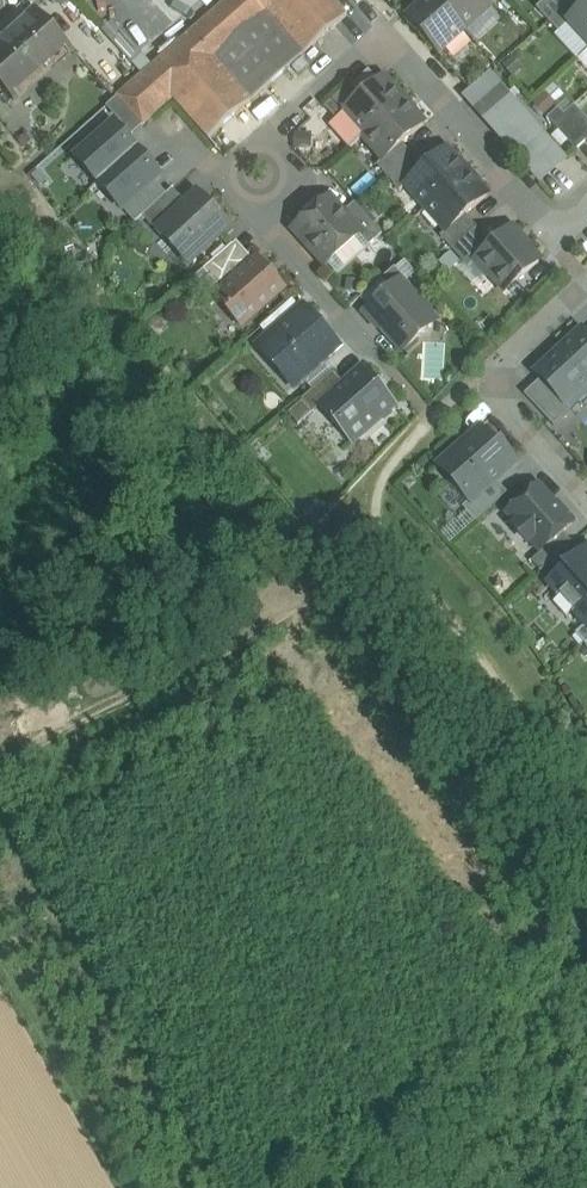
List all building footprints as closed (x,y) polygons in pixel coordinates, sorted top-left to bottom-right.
[(140,78),(166,107),(173,100),(208,140),(347,16),(333,0),(229,0),(140,78)] [(405,18),(438,55),(465,31),(437,0),(426,0),(405,18)] [(485,0),(437,0),(465,31),(491,7),(485,0)] [(536,9),(548,22),(572,0),(545,0),(536,9)] [(548,22),(559,33),(569,23),(586,6),(586,0),(572,0),(548,22)] [(569,23),(586,43),(586,6),(569,23)] [(0,44),(0,88),(14,104),(73,52),(37,12),(0,44)] [(489,75),(464,98),(474,109),(500,87),(489,75)] [(140,78),(117,98),(143,127),(166,107),(140,78)] [(360,97),(343,113),(343,114),(363,137),(403,102),(382,79),(360,97)] [(349,85),(325,107),(336,120),(343,114),(343,113),(360,97),(349,85)] [(500,87),(474,109),(484,120),(509,97),(500,87)] [(565,160),(509,97),(484,120),(540,182),(565,160)] [(106,109),(132,137),(143,127),(117,98),(106,109)] [(403,102),(363,137),(384,160),(402,144),(423,125),(403,102)] [(574,106),(564,115),(563,116),(586,142),(586,143),(586,120),(574,106)] [(586,142),(563,116),(564,115),(558,109),(548,119),(576,151),(586,142)] [(77,160),(100,185),(137,152),(115,127),(77,160)] [(402,144),(384,160),(376,166),(388,179),(413,157),(402,144)] [(424,169),(406,185),(427,208),(466,173),(445,150),(424,169)] [(154,181),(159,176),(137,152),(100,185),(122,210),(154,181)] [(413,157),(388,179),(399,192),(406,185),(424,169),(413,157)] [(466,173),(427,208),(447,231),(465,215),(487,196),(466,173)] [(122,210),(135,225),(143,218),(167,196),(154,181),(122,210)] [(167,196),(143,218),(156,232),(186,205),(173,191),(167,196)] [(335,213),(325,203),(294,230),(326,265),(359,236),(360,236),(342,215),(338,211),(335,213)] [(382,235),(354,204),(342,215),(360,236),(359,236),(369,247),(382,235)] [(186,205),(156,232),(188,266),(229,228),(208,206),(186,205)] [(465,215),(447,231),(440,237),(451,250),(476,228),(465,215)] [(476,228),(451,250),(468,268),(476,261),(475,261),(492,246),(476,228)] [(538,262),(510,230),(492,246),(475,261),(476,261),(490,277),(491,275),(505,291),(538,262)] [(242,257),(225,272),(230,277),(218,288),(222,293),(255,264),(236,243),(232,246),(242,257)] [(232,246),(204,272),(218,288),(230,277),(225,272),(242,257),(232,246)] [(222,293),(219,296),(245,325),(284,290),(258,261),(222,293)] [(399,283),(367,312),(403,352),(418,338),(418,334),(428,334),(430,312),(422,304),(417,304),(399,283)] [(292,301),(271,320),(280,331),(302,312),(292,301)] [(269,341),(260,349),(279,371),(286,364),(302,382),(323,363),(320,360),(334,347),(303,311),(269,341)] [(271,320),(260,330),(269,341),(280,331),(271,320)] [(582,331),(559,352),(586,383),(586,337),(582,331)] [(559,352),(535,374),(565,405),(586,385),(586,383),(559,352)] [(343,385),(319,408),(352,446),(395,408),(361,369),(343,385)] [(333,374),(301,402),(312,415),(319,408),(343,385),(333,374)] [(481,430),(438,468),(469,503),(470,504),(496,482),(517,463),(501,445),(498,448),(481,430)] [(496,482),(470,504),(469,503),(463,509),(475,523),(507,494),(496,482)] [(538,486),(507,513),(518,526),(514,529),(527,544),(531,540),(542,553),(563,534),(573,526),(538,486)] [(542,553),(531,562),(541,573),(573,544),(563,534),(542,553)] [(550,585),(561,598),(554,603),(567,618),(574,612),(586,627),(586,552),(550,585)]
